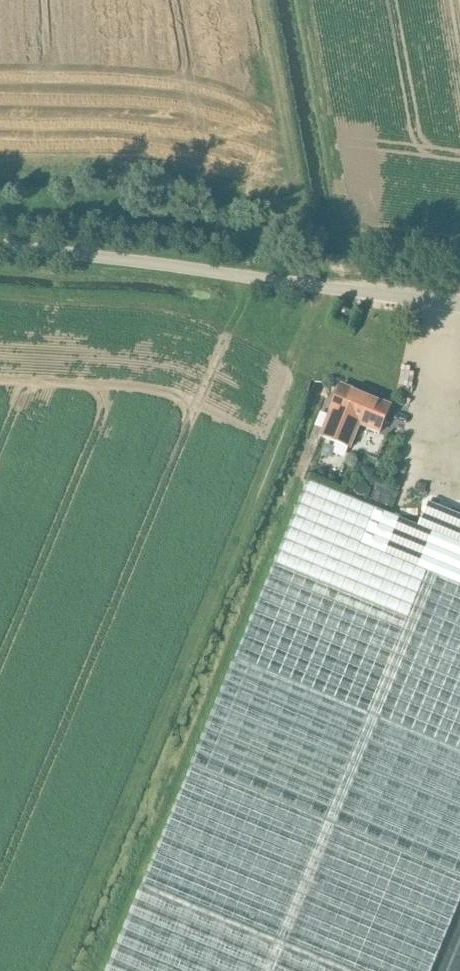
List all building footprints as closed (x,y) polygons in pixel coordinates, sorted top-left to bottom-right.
[(347,325),(352,315),(340,310),(336,320),(347,325)] [(379,436),(391,407),(341,387),(320,439),(350,452),(360,429),(379,436)] [(105,970),(430,970),(459,899),(459,517),(424,502),(415,525),(307,481),(105,970)]
